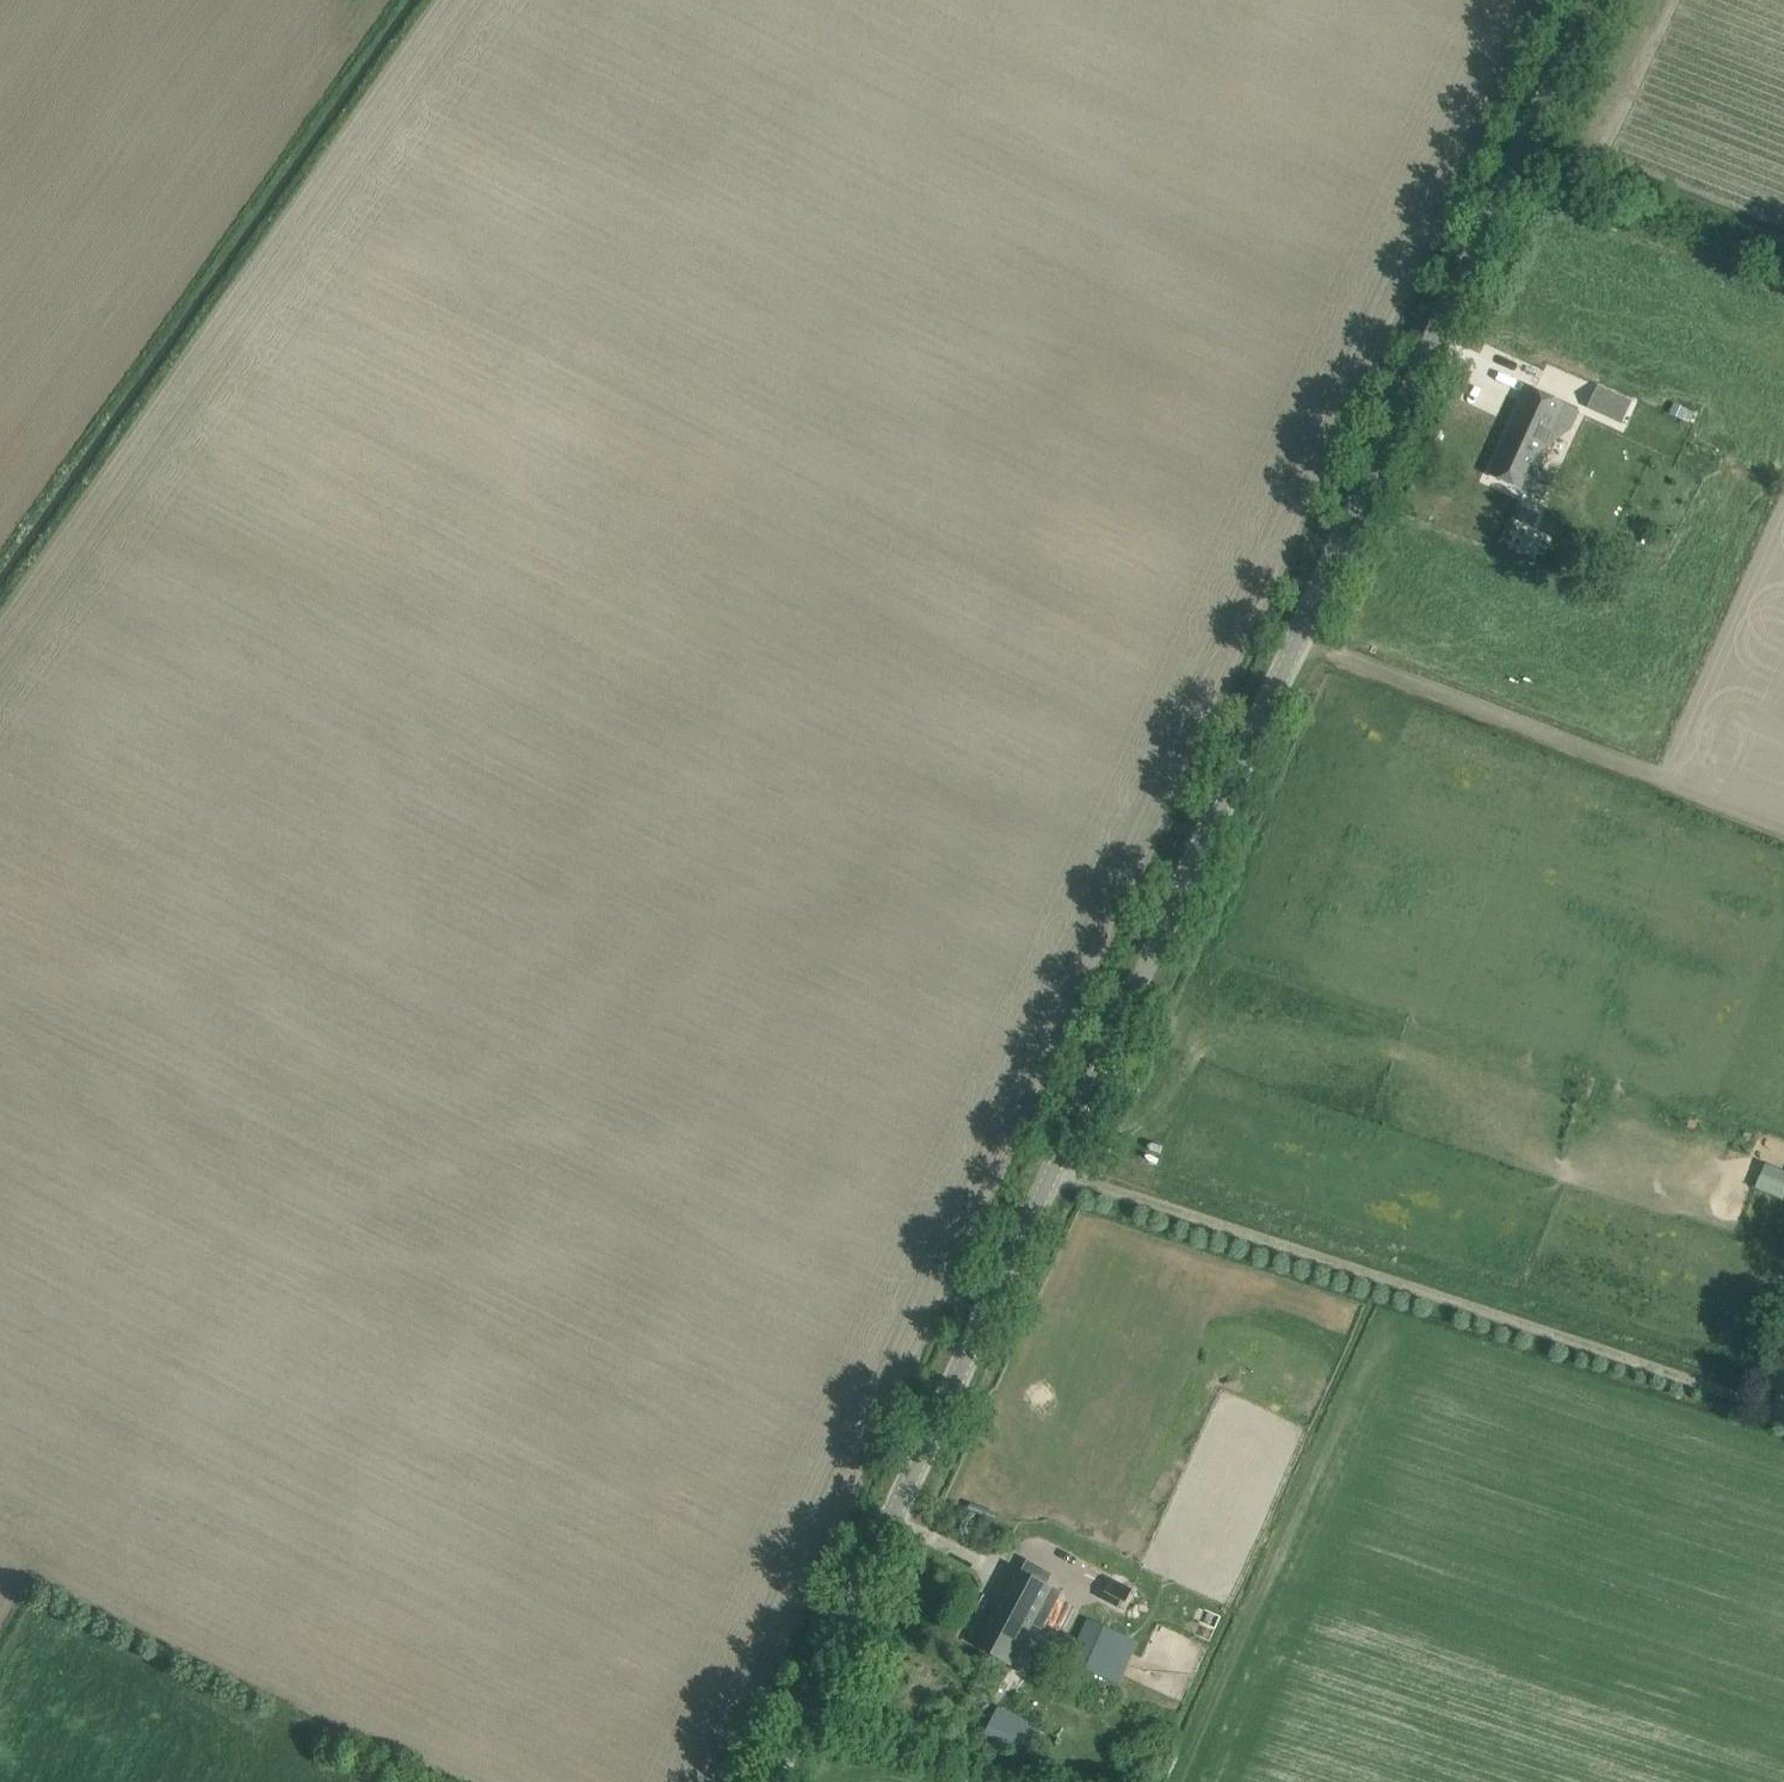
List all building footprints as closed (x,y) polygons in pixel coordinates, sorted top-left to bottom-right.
[(1619,382),(1607,408),(1652,428),(1664,403),(1619,382)] [(1529,389),(1489,476),(1524,493),(1524,492),(1544,501),(1545,498),(1544,498),(1546,493),(1547,490),(1548,490),(1550,488),(1549,487),(1549,486),(1551,482),(1552,479),(1553,480),(1554,478),(1541,472),(1539,471),(1540,468),(1545,458),(1541,456),(1543,453),(1542,452),(1556,421),(1558,417),(1559,418),(1563,409),(1565,405),(1551,399),(1529,389)] [(1018,1571),(978,1647),(1010,1664),(1032,1622),(1042,1628),(1060,1593),(1045,1585),(1051,1574),(1028,1562),(1023,1573),(1018,1571)] [(1115,1684),(1133,1640),(1085,1620),(1066,1664),(1115,1684)] [(1040,1727),(1001,1706),(988,1730),(1027,1751),(1040,1727)]
